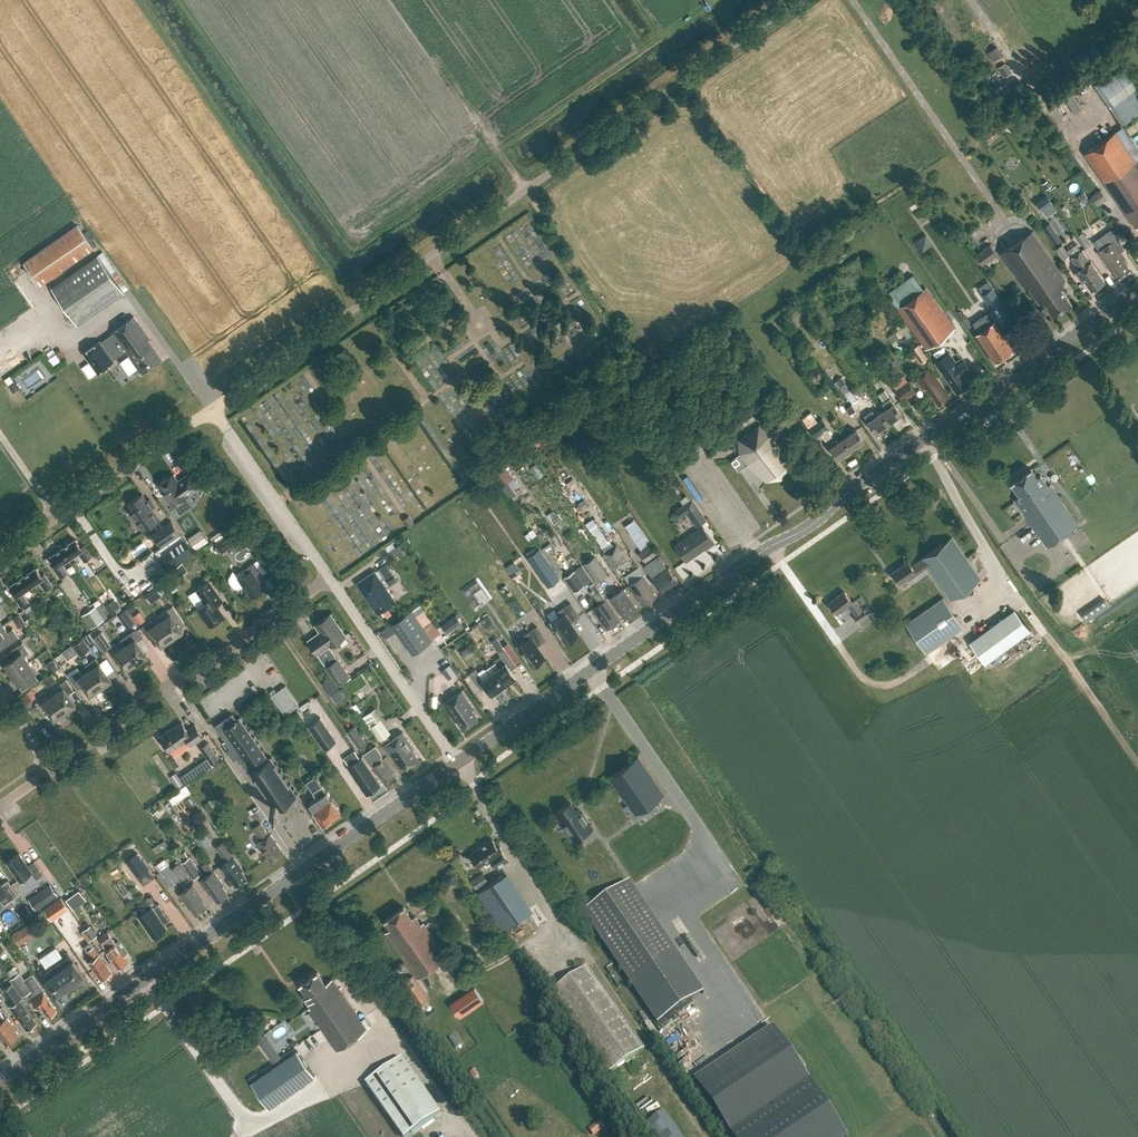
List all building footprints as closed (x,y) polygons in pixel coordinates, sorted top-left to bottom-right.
[(996,46),(986,52),(992,61),(1002,54),(996,46)] [(1048,63),(1029,75),(1035,83),(1037,87),(1055,76),(1048,63)] [(1123,124),(1137,113),(1137,102),(1115,68),(1095,82),(1123,124)] [(1068,80),(1077,92),(1083,88),(1074,76),(1068,80)] [(1005,124),(1011,132),(1024,122),(1019,115),(1005,124)] [(1126,128),(1132,136),(1137,133),(1137,127),(1134,122),(1126,128)] [(1115,131),(1084,152),(1136,227),(1137,225),(1137,164),(1115,131)] [(1046,195),(1036,202),(1043,212),(1053,205),(1046,195)] [(1049,223),(1043,227),(1054,243),(1060,239),(1049,223)] [(94,248),(78,224),(24,262),(40,285),(94,248)] [(1078,233),(1086,245),(1092,241),(1084,229),(1078,233)] [(1040,302),(1043,300),(1054,315),(1072,302),(1062,288),(1066,279),(1032,230),(1000,252),(1026,289),(1029,286),(1040,302)] [(1114,268),(1119,275),(1131,267),(1124,257),(1126,256),(1114,238),(1097,250),(1111,270),(1114,268)] [(990,259),(992,262),(999,257),(997,254),(998,253),(990,242),(975,253),(983,264),(990,259)] [(1062,244),(1056,249),(1063,260),(1070,255),(1062,244)] [(1072,256),(1080,268),(1076,271),(1081,279),(1083,277),(1091,289),(1098,284),(1099,285),(1103,282),(1103,278),(1091,260),(1090,261),(1082,249),(1072,256)] [(52,285),(77,323),(124,291),(99,253),(52,285)] [(848,279),(856,291),(862,286),(854,275),(848,279)] [(955,328),(926,287),(897,306),(926,348),(955,328)] [(992,287),(982,294),(992,308),(1002,301),(992,287)] [(972,322),(979,331),(976,333),(996,362),(1014,349),(988,311),(972,322)] [(134,316),(112,331),(112,332),(100,341),(99,340),(83,352),(89,361),(82,366),(90,377),(114,360),(113,359),(125,350),(141,373),(162,358),(148,339),(150,338),(134,316)] [(889,337),(893,342),(906,334),(909,338),(913,335),(910,331),(912,329),(908,324),(889,337)] [(854,335),(847,340),(854,350),(860,345),(854,335)] [(920,346),(914,350),(923,363),(929,359),(920,346)] [(866,351),(860,356),(869,369),(876,365),(866,351)] [(946,354),(935,361),(942,371),(956,391),(970,382),(963,372),(970,367),(962,356),(951,364),(949,361),(950,360),(946,354)] [(928,395),(931,393),(938,404),(946,398),(944,396),(947,394),(929,367),(916,376),(928,395)] [(837,380),(841,386),(847,382),(843,376),(842,377),(839,374),(833,378),(836,382),(837,380)] [(14,392),(19,388),(20,387),(14,380),(8,384),(14,392)] [(917,391),(909,381),(897,390),(904,400),(917,391)] [(845,391),(852,402),(858,398),(850,387),(845,391)] [(889,395),(885,389),(879,393),(883,399),(889,395)] [(868,402),(876,397),(872,392),(864,397),(868,402)] [(839,411),(851,402),(847,397),(835,405),(839,411)] [(881,412),(888,422),(901,413),(894,403),(881,412)] [(856,411),(852,406),(847,409),(851,415),(856,411)] [(868,421),(875,431),(888,422),(881,412),(868,421)] [(284,424),(289,421),(285,414),(280,417),(284,424)] [(814,423),(807,414),(802,418),(815,438),(829,427),(822,417),(814,423)] [(779,441),(772,431),(760,424),(738,438),(740,453),(747,464),(766,481),(781,479),(789,465),(779,441)] [(822,433),(826,439),(832,435),(828,429),(822,433)] [(844,438),(851,448),(864,439),(856,429),(844,438)] [(831,447),(838,457),(851,448),(844,438),(831,447)] [(178,448),(172,452),(180,464),(185,461),(178,448)] [(532,460),(526,464),(533,475),(539,471),(532,460)] [(502,461),(490,467),(497,479),(509,473),(502,461)] [(1015,500),(1047,546),(1078,524),(1050,484),(1048,485),(1040,474),(1037,477),(1031,468),(1010,482),(1020,496),(1015,500)] [(178,480),(174,474),(170,476),(167,476),(162,479),(162,482),(158,485),(172,506),(188,495),(188,494),(199,486),(190,472),(178,480)] [(134,509),(130,512),(135,519),(139,516),(148,528),(157,521),(149,509),(154,505),(149,498),(147,500),(142,493),(129,502),(134,509)] [(688,512),(697,526),(708,518),(693,496),(676,508),(681,516),(688,512)] [(585,499),(578,504),(583,510),(590,505),(585,499)] [(544,509),(550,519),(558,514),(552,504),(544,509)] [(616,505),(606,512),(614,524),(625,517),(616,505)] [(403,519),(409,527),(415,522),(410,514),(403,519)] [(171,520),(153,533),(161,545),(180,532),(171,520)] [(1116,524),(1111,527),(1115,536),(1121,533),(1116,524)] [(714,542),(703,526),(675,545),(686,560),(707,546),(707,547),(714,542)] [(134,535),(142,545),(151,539),(143,528),(134,535)] [(202,531),(189,540),(196,549),(209,540),(202,531)] [(216,543),(222,552),(233,545),(226,535),(216,543)] [(921,558),(922,558),(912,565),(908,560),(892,571),(900,583),(907,578),(908,580),(928,566),(951,600),(980,579),(951,537),(921,558)] [(63,547),(70,558),(78,552),(85,561),(92,556),(84,544),(81,546),(76,539),(63,547)] [(563,554),(555,541),(545,548),(553,561),(563,554)] [(403,542),(388,552),(392,558),(407,548),(403,542)] [(627,559),(616,544),(605,552),(616,567),(627,559)] [(53,565),(61,577),(68,573),(62,564),(70,558),(63,547),(50,556),(56,564),(53,565)] [(548,587),(559,579),(539,549),(528,557),(548,587)] [(595,555),(584,563),(597,581),(608,574),(595,555)] [(645,565),(662,591),(678,580),(668,565),(666,566),(658,555),(645,565)] [(187,571),(182,562),(170,570),(176,579),(187,571)] [(244,569),(247,573),(238,579),(251,597),(264,588),(257,578),(263,574),(254,562),(244,569)] [(384,576),(380,578),(375,570),(356,583),(377,613),(395,600),(386,587),(398,579),(387,563),(378,569),(384,576)] [(23,576),(31,587),(39,581),(45,590),(53,585),(44,573),(42,575),(36,567),(23,576)] [(575,570),(564,577),(574,592),(585,584),(575,570)] [(107,574),(99,577),(101,582),(109,580),(107,574)] [(649,585),(650,584),(643,574),(628,584),(635,595),(637,594),(644,604),(656,595),(649,585)] [(588,588),(593,586),(590,575),(584,577),(588,588)] [(13,594),(22,606),(29,602),(22,593),(31,587),(23,576),(10,585),(16,593),(13,594)] [(215,602),(221,598),(209,581),(196,589),(202,599),(206,596),(208,600),(197,608),(210,626),(225,616),(215,602)] [(157,586),(145,594),(150,602),(162,594),(157,586)] [(624,588),(611,597),(625,616),(638,607),(624,588)] [(71,601),(78,596),(73,589),(66,593),(71,601)] [(593,608),(607,628),(620,619),(600,590),(593,594),(599,603),(593,608)] [(854,616),(858,621),(867,615),(863,609),(862,610),(855,600),(852,601),(844,590),(828,602),(836,613),(848,605),(855,615),(854,616)] [(473,592),(467,597),(474,606),(480,602),(473,592)] [(964,626),(943,597),(906,623),(926,652),(964,626)] [(1104,597),(1088,607),(1094,616),(1110,605),(1104,597)] [(560,616),(551,621),(565,642),(578,633),(570,622),(579,615),(571,603),(557,612),(560,616)] [(126,608),(129,612),(135,608),(132,604),(126,608)] [(973,634),(979,643),(1024,613),(1017,604),(973,634)] [(160,620),(172,637),(183,630),(182,629),(182,630),(179,625),(184,622),(173,605),(158,615),(161,620),(160,620)] [(25,608),(18,612),(25,622),(35,615),(29,606),(26,608),(25,608)] [(96,608),(83,617),(90,628),(103,620),(96,608)] [(126,610),(118,615),(127,628),(135,623),(126,610)] [(139,610),(132,615),(138,624),(145,619),(139,610)] [(432,640),(432,639),(412,610),(392,623),(413,653),(432,640)] [(144,617),(148,622),(155,615),(151,611),(144,617)] [(1025,613),(978,645),(986,657),(1033,626),(1025,613)] [(316,624),(321,631),(308,640),(317,653),(330,644),(331,646),(345,636),(330,614),(316,624)] [(490,619),(483,624),(488,631),(495,626),(490,619)] [(161,644),(161,645),(172,637),(160,620),(155,624),(152,620),(141,627),(149,639),(155,635),(161,644)] [(3,640),(7,645),(19,637),(12,628),(8,631),(3,624),(0,627),(0,642),(3,640)] [(526,639),(517,645),(532,665),(544,656),(537,645),(546,639),(537,626),(523,635),(526,639)] [(131,641),(125,645),(136,662),(147,655),(147,654),(146,654),(144,651),(137,641),(143,638),(136,628),(126,635),(131,641)] [(112,645),(101,630),(95,635),(105,650),(112,645)] [(88,632),(82,636),(89,646),(95,642),(88,632)] [(82,639),(72,645),(79,657),(89,650),(82,639)] [(5,662),(12,673),(29,662),(24,655),(29,652),(23,642),(11,650),(15,656),(6,662),(5,662)] [(71,645),(62,651),(67,658),(76,653),(71,645)] [(125,645),(114,652),(126,669),(125,669),(126,669),(136,662),(125,645)] [(400,646),(395,648),(398,656),(403,654),(400,646)] [(493,669),(504,685),(516,676),(511,669),(516,665),(504,648),(499,652),(505,661),(493,669)] [(350,675),(338,658),(326,666),(338,684),(350,675)] [(52,659),(47,663),(52,671),(57,667),(52,659)] [(12,673),(19,684),(20,683),(36,672),(29,662),(12,673)] [(89,670),(101,687),(111,679),(110,679),(99,663),(89,670)] [(444,671),(450,679),(457,674),(451,666),(450,667),(449,666),(444,669),(445,671),(444,671)] [(89,693),(90,694),(101,687),(89,670),(82,674),(77,667),(67,673),(78,689),(84,684),(90,693),(89,693)] [(487,685),(492,693),(504,685),(493,669),(482,677),(476,668),(470,672),(482,689),(487,685)] [(43,679),(48,686),(54,681),(49,675),(43,679)] [(323,682),(336,701),(344,696),(331,677),(323,682)] [(52,692),(65,711),(75,704),(75,703),(75,704),(68,694),(74,690),(66,679),(60,683),(63,688),(54,694),(52,692)] [(271,695),(285,714),(299,704),(285,685),(276,691),(274,689),(270,691),(272,694),(271,695)] [(462,690),(444,703),(455,720),(457,718),(463,727),(478,717),(472,708),(474,707),(462,690)] [(19,696),(25,704),(32,699),(27,691),(19,696)] [(54,718),(54,719),(65,711),(52,692),(41,700),(54,718)] [(374,717),(370,712),(363,716),(367,722),(374,717)] [(271,804),(275,810),(297,795),(270,757),(268,759),(239,717),(237,719),(233,713),(216,724),(227,740),(223,742),(228,749),(227,749),(234,759),(239,756),(246,767),(248,766),(251,770),(250,770),(273,803),(271,804)] [(320,717),(308,725),(324,748),(336,740),(320,717)] [(370,726),(380,740),(389,734),(380,719),(370,726)] [(192,745),(204,737),(195,724),(187,729),(182,722),(167,732),(166,732),(159,736),(170,752),(188,739),(192,745)] [(347,730),(357,745),(365,740),(354,725),(347,730)] [(413,746),(403,731),(384,744),(394,759),(396,758),(403,768),(419,758),(411,747),(413,746)] [(201,747),(212,763),(219,758),(208,742),(201,747)] [(22,754),(16,744),(0,753),(0,767),(22,754)] [(378,771),(385,781),(393,775),(391,772),(394,771),(384,757),(380,759),(378,756),(382,754),(375,745),(363,753),(371,766),(376,772),(378,771)] [(638,755),(608,776),(628,804),(624,806),(634,820),(647,810),(644,806),(664,793),(638,755)] [(359,783),(361,782),(369,793),(377,786),(375,783),(378,781),(361,757),(347,766),(353,774),(359,783)] [(181,761),(174,765),(181,777),(188,773),(181,761)] [(315,810),(314,810),(323,823),(341,811),(335,803),(332,797),(331,798),(327,791),(326,791),(315,775),(306,782),(317,797),(309,802),(315,810)] [(182,781),(164,792),(168,799),(187,788),(182,781)] [(151,812),(159,809),(155,801),(148,805),(151,812)] [(204,805),(209,811),(214,806),(209,801),(204,805)] [(556,812),(574,840),(592,827),(582,812),(581,814),(577,808),(575,810),(570,802),(556,812)] [(260,808),(254,812),(260,821),(266,817),(260,808)] [(269,835),(262,824),(255,829),(262,840),(258,843),(271,861),(284,852),(271,833),(269,835)] [(194,836),(204,849),(212,843),(201,827),(193,833),(195,835),(194,836)] [(479,866),(491,858),(497,867),(508,859),(500,846),(498,848),(492,838),(470,853),(479,866)] [(219,865),(229,879),(231,878),(236,886),(247,878),(242,870),(243,869),(234,855),(223,841),(216,846),(226,860),(219,865)] [(179,855),(183,861),(182,862),(194,877),(202,872),(189,856),(185,851),(179,855)] [(137,852),(125,859),(136,875),(148,867),(137,852)] [(6,862),(19,880),(32,872),(36,878),(43,874),(34,861),(28,865),(19,853),(6,862)] [(165,858),(156,864),(160,870),(169,864),(165,858)] [(188,875),(179,863),(172,869),(180,880),(188,875)] [(200,879),(210,893),(210,892),(212,893),(217,900),(228,892),(223,885),(225,884),(215,869),(200,879)] [(471,880),(477,888),(489,880),(483,871),(471,880)] [(502,875),(478,892),(504,929),(528,913),(502,875)] [(0,881),(0,898),(4,904),(18,894),(8,879),(2,884),(0,881)] [(704,993),(629,882),(583,914),(658,1025),(704,993)] [(193,883),(179,894),(189,907),(190,906),(196,915),(207,906),(202,898),(203,897),(193,883)] [(51,885),(42,891),(30,900),(36,909),(49,900),(58,894),(51,885)] [(66,898),(74,909),(87,899),(79,888),(66,898)] [(149,931),(153,936),(167,927),(164,923),(170,920),(158,902),(144,912),(140,906),(135,910),(141,919),(149,931)] [(391,928),(385,932),(418,978),(448,957),(423,922),(421,924),(415,915),(412,917),(404,906),(385,919),(391,928)] [(35,919),(26,925),(12,935),(19,945),(42,929),(35,919)] [(81,928),(88,938),(95,933),(88,923),(81,928)] [(107,948),(105,949),(118,967),(127,961),(120,951),(122,949),(117,941),(116,942),(108,931),(99,938),(107,948)] [(80,941),(82,947),(90,943),(88,937),(80,941)] [(94,969),(95,968),(102,978),(111,972),(106,964),(107,964),(94,946),(87,951),(92,958),(88,961),(94,969)] [(73,959),(68,951),(41,970),(46,978),(57,995),(79,979),(83,984),(88,980),(73,959)] [(33,974),(24,980),(19,973),(17,974),(12,967),(7,971),(12,978),(11,978),(13,982),(23,996),(29,992),(33,998),(32,999),(38,1007),(41,1005),(48,1016),(57,1009),(50,999),(44,991),(33,974)] [(550,993),(607,1076),(644,1051),(587,968),(550,993)] [(311,1006),(308,1008),(331,1042),(327,1044),(333,1052),(337,1050),(367,1029),(332,978),(325,983),(317,971),(300,983),(306,993),(303,995),(311,1006)] [(403,982),(419,1004),(428,997),(412,975),(403,982)] [(13,1002),(9,1005),(18,1018),(20,1017),(27,1028),(36,1022),(20,998),(23,996),(13,982),(3,988),(13,1002)] [(449,1003),(460,1018),(484,1001),(474,986),(449,1003)] [(7,1044),(14,1039),(14,1037),(19,1034),(7,1016),(6,1017),(0,1009),(0,1034),(7,1044)] [(773,1027),(695,1080),(732,1136),(811,1083),(773,1027)] [(251,1082),(269,1108),(315,1076),(297,1050),(251,1082)] [(402,1136),(406,1136),(440,1113),(402,1058),(365,1084),(402,1136)] [(732,1136),(733,1136),(847,1136),(811,1083),(732,1136)] [(600,1121),(588,1129),(594,1136),(605,1128),(600,1121)]
